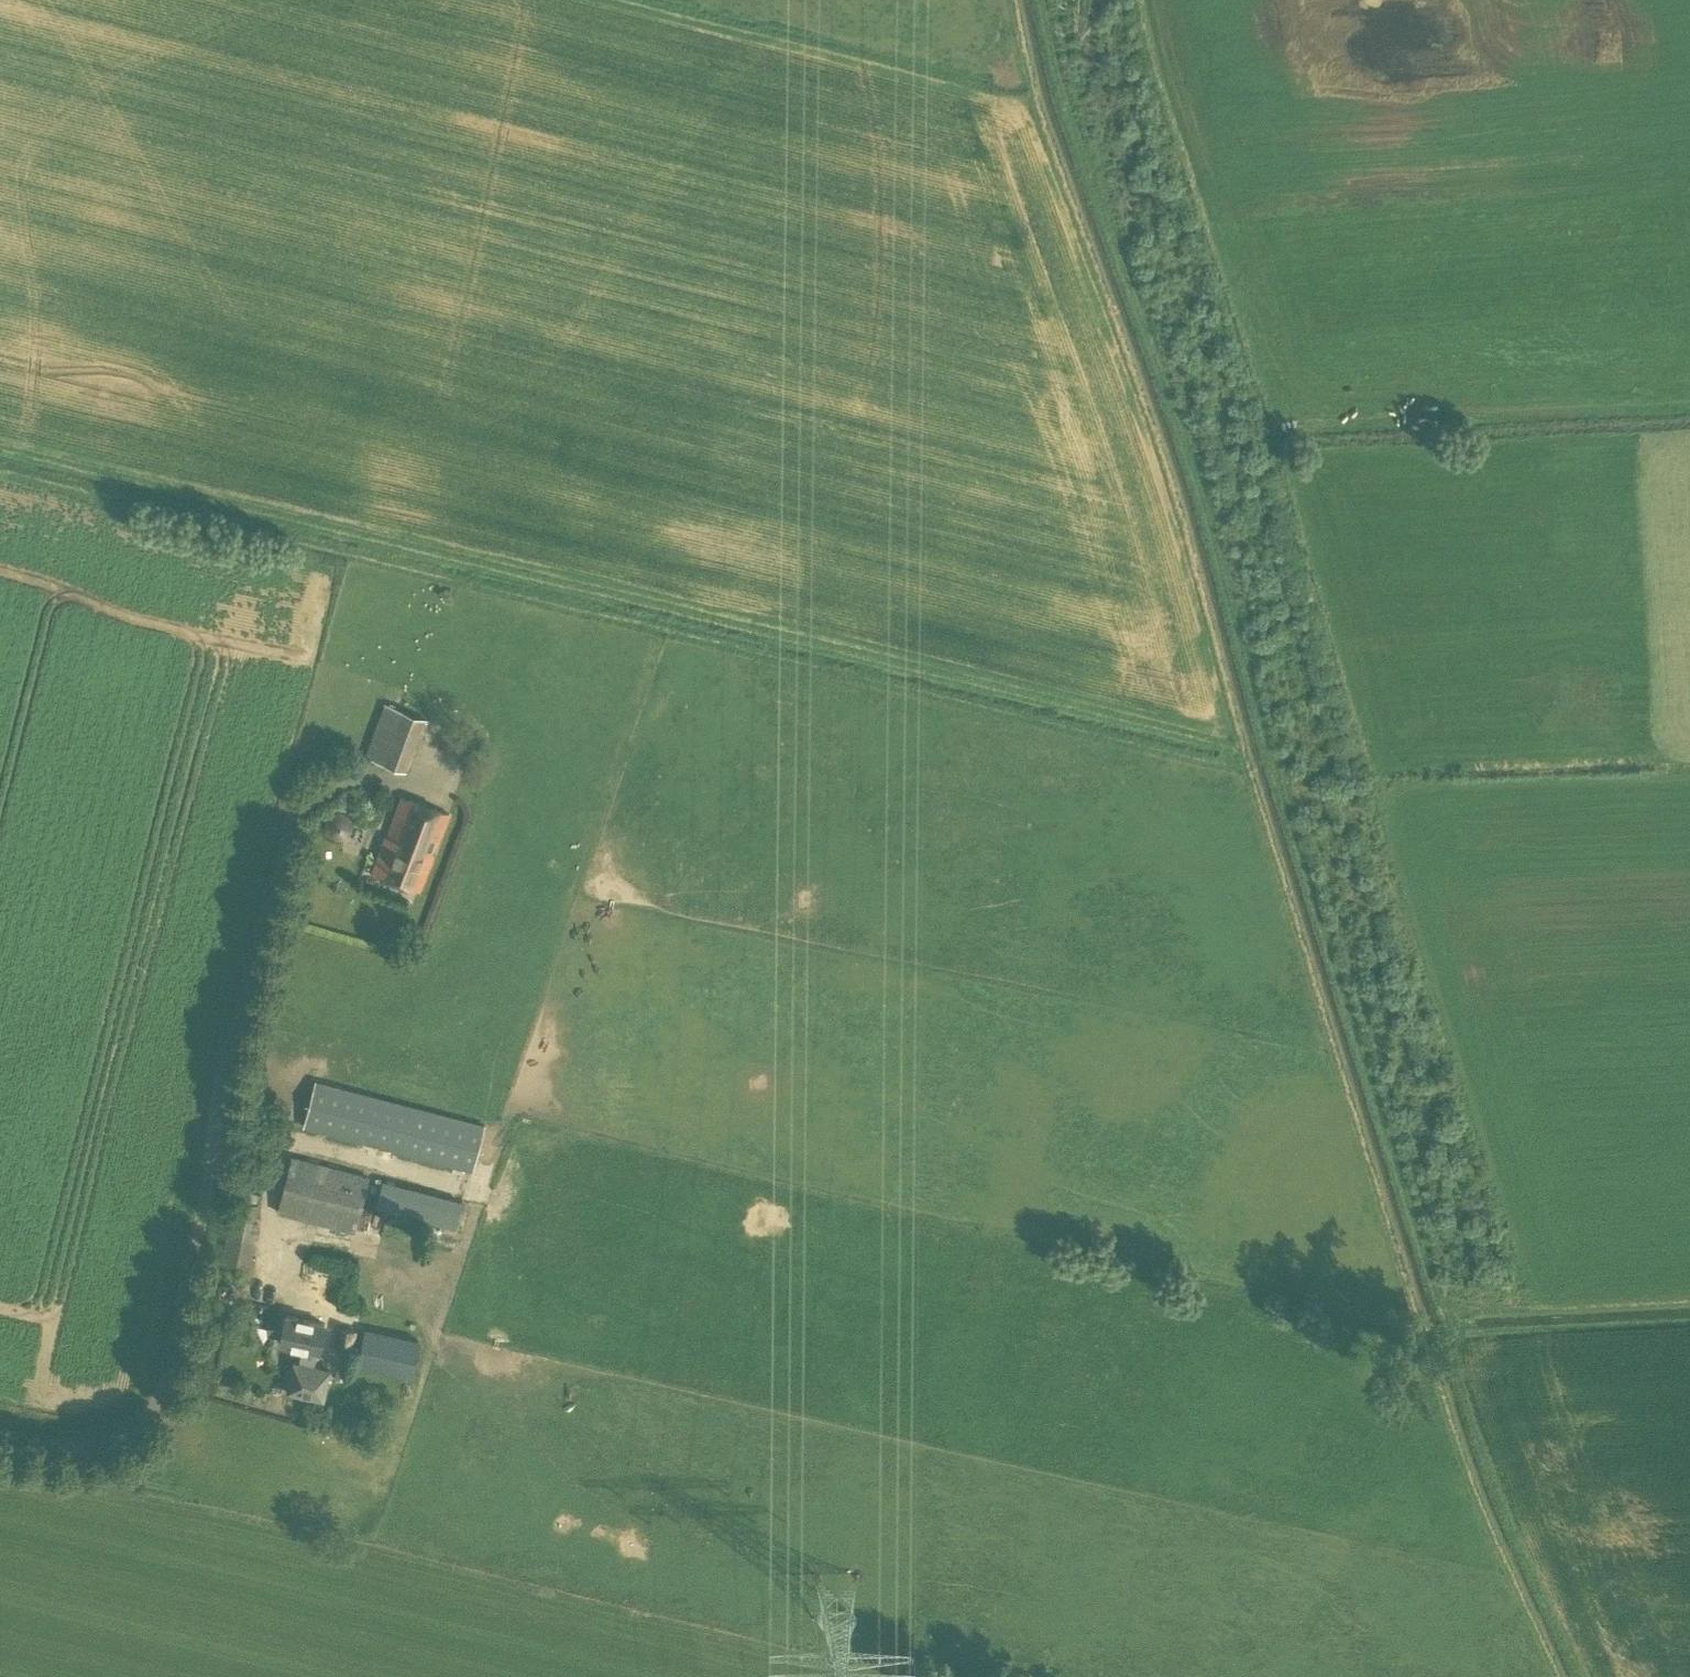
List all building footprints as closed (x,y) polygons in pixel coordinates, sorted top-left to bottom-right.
[(408,770),(421,734),(378,718),(365,753),(408,770)] [(419,890),(450,814),(403,796),(387,835),(385,834),(372,871),(419,890)] [(353,822),(338,824),(341,841),(356,839),(353,822)] [(473,1173),(485,1125),(315,1080),(304,1127),(473,1173)] [(360,1211),(368,1179),(292,1158),(283,1190),(360,1211)] [(455,1228),(463,1199),(383,1178),(375,1207),(455,1228)] [(248,1268),(257,1223),(253,1222),(257,1205),(235,1200),(222,1262),(248,1268)] [(317,1349),(324,1321),(285,1312),(278,1341),(302,1346),(298,1360),(292,1359),(285,1389),(322,1397),(329,1367),(314,1363),(317,1349)] [(352,1352),(357,1329),(337,1325),(332,1347),(352,1352)] [(366,1335),(366,1371),(389,1371),(389,1358),(421,1358),(421,1335),(366,1335)]
